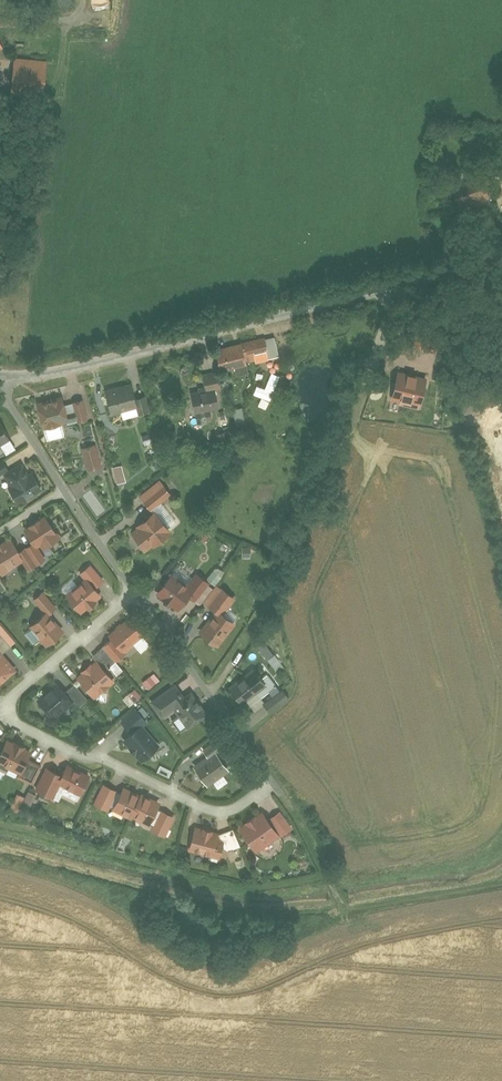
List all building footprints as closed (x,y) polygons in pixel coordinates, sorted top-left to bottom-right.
[(18,25),(18,16),(0,16),(0,25),(18,25)] [(15,59),(11,96),(43,99),(47,62),(15,59)] [(482,181),(451,191),(458,210),(489,200),(482,181)] [(243,344),(216,350),(222,373),(249,366),(243,344)] [(397,372),(390,402),(420,410),(427,380),(397,372)] [(106,393),(112,416),(139,409),(133,386),(106,393)] [(191,394),(196,415),(221,409),(216,388),(191,394)] [(64,398),(38,404),(44,430),(70,423),(64,398)] [(237,424),(246,423),(244,406),(235,407),(237,424)] [(12,441),(0,422),(0,449),(12,441)] [(97,445),(81,449),(88,473),(104,468),(97,445)] [(22,464),(2,476),(16,499),(40,485),(31,470),(28,472),(22,464)] [(118,483),(128,480),(123,464),(114,467),(118,483)] [(146,495),(156,507),(174,493),(164,481),(146,495)] [(156,513),(131,534),(148,553),(172,533),(156,513)] [(47,517),(25,531),(38,550),(41,548),(44,552),(62,540),(47,517)] [(4,577),(26,563),(11,540),(0,547),(0,572),(4,577)] [(208,578),(217,584),(225,570),(217,565),(208,578)] [(173,574),(158,595),(180,612),(190,599),(196,604),(211,584),(199,576),(190,588),(173,574)] [(67,596),(82,614),(103,598),(88,579),(67,596)] [(219,649),(238,625),(220,610),(201,634),(219,649)] [(30,628),(48,647),(64,633),(47,613),(30,628)] [(146,636),(130,619),(111,637),(127,654),(146,636)] [(265,637),(258,642),(277,672),(284,667),(265,637)] [(18,672),(0,651),(0,687),(18,672)] [(96,699),(116,683),(99,662),(79,678),(96,699)] [(243,705),(268,687),(255,670),(231,689),(243,705)] [(156,672),(143,680),(148,688),(161,681),(156,672)] [(41,699),(51,712),(70,698),(60,685),(41,699)] [(130,706),(143,695),(136,687),(124,698),(130,706)] [(175,712),(190,731),(209,717),(191,692),(174,704),(166,692),(151,703),(164,720),(175,712)] [(142,764),(161,748),(142,727),(124,742),(142,764)] [(7,741),(0,756),(0,765),(22,776),(33,753),(7,741)] [(209,788),(231,773),(217,753),(195,768),(209,788)] [(92,779),(69,767),(59,785),(82,798),(92,779)] [(30,786),(25,802),(32,805),(38,788),(30,786)] [(162,805),(124,788),(113,811),(151,828),(162,805)] [(20,810),(25,796),(19,794),(14,808),(20,810)] [(264,813),(240,830),(258,854),(281,837),(264,813)] [(220,835),(196,829),(190,853),(221,861),(225,844),(219,842),(220,835)]
